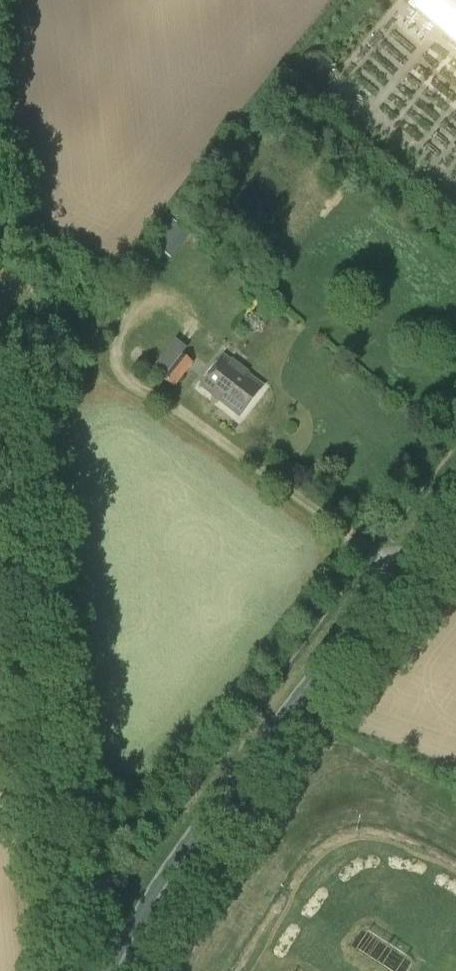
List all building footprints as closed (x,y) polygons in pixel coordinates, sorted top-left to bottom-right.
[(414,11),(455,45),(455,0),(423,0),(414,11)] [(192,234),(174,220),(154,245),(173,260),(192,234)] [(194,363),(182,353),(163,376),(176,387),(194,363)] [(203,385),(240,414),(263,386),(226,357),(203,385)]
